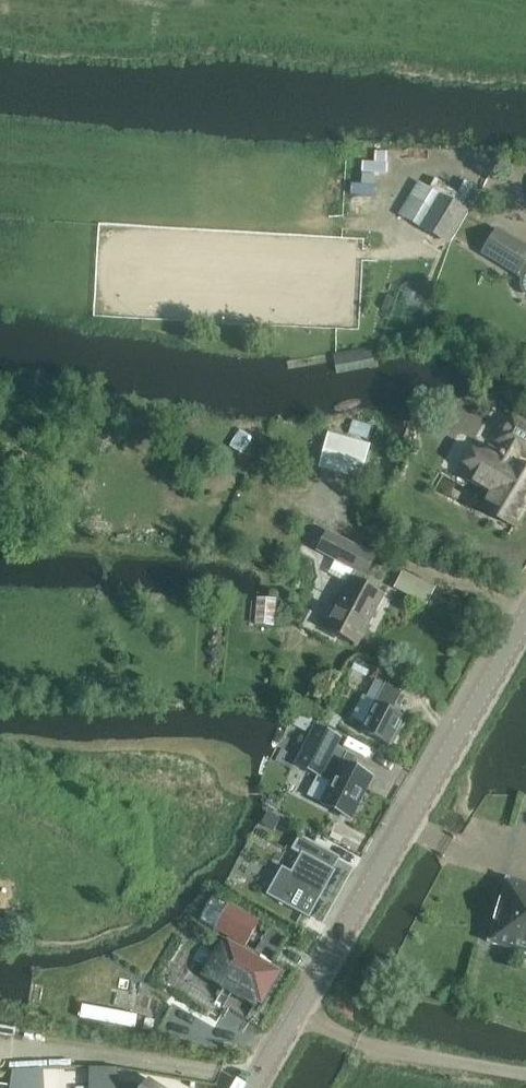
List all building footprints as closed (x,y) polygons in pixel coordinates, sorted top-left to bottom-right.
[(388,142),(349,139),(345,192),(364,193),(365,179),(386,180),(388,142)] [(465,210),(453,203),(439,194),(419,228),(448,246),(468,212),(465,210)] [(495,231),(481,254),(521,280),(520,283),(521,289),(522,293),(525,296),(525,297),(525,249),(495,231)] [(516,529),(525,513),(525,422),(507,411),(464,481),(440,467),(426,488),(477,517),(482,507),(516,529)] [(330,434),(320,468),(362,479),(371,445),(330,434)] [(365,576),(375,557),(329,533),(318,552),(365,576)] [(427,605),(435,590),(404,573),(396,588),(427,605)] [(359,645),(373,617),(384,596),(350,579),(325,627),(359,645)] [(277,599),(258,598),(255,624),(274,626),(277,599)] [(401,694),(400,693),(406,681),(378,667),(373,679),(386,685),(362,731),(390,745),(404,718),(392,712),(401,694)] [(343,736),(319,723),(298,761),(323,774),(343,736)] [(352,820),(374,778),(352,767),(357,757),(348,753),(321,804),(352,820)] [(302,855),(292,873),(283,868),(268,895),(309,918),(335,871),(333,870),(340,858),(300,837),(293,850),(302,855)] [(525,953),(525,885),(507,880),(489,943),(525,953)] [(259,923),(215,896),(200,921),(245,947),(259,923)] [(229,943),(227,947),(209,937),(182,983),(246,1020),(256,1003),(261,1006),(280,973),(229,943)] [(128,1010),(141,986),(120,974),(106,999),(128,1010)] [(42,1072),(42,1087),(63,1087),(63,1072),(42,1072)]
